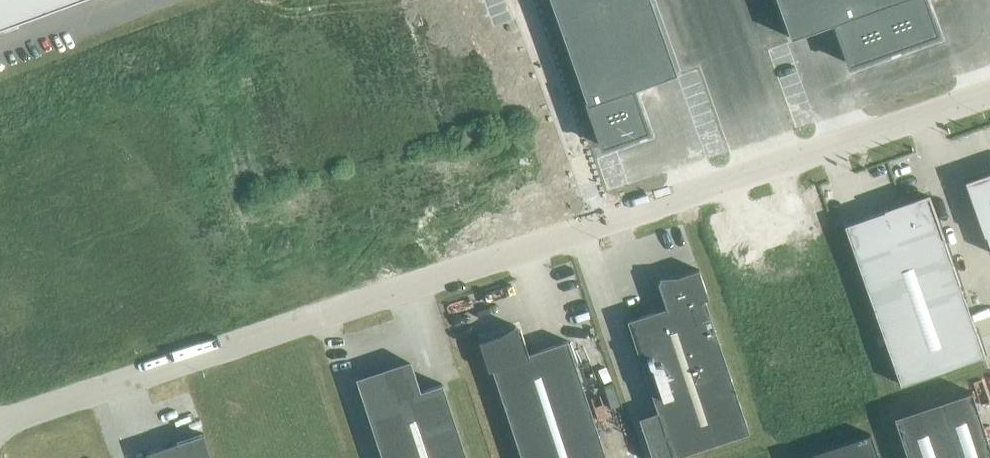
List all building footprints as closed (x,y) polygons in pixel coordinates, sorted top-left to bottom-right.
[(109,0),(0,0),(0,38),(109,0)] [(650,0),(551,0),(602,146),(647,130),(632,89),(676,73),(650,0)] [(790,38),(834,22),(849,64),(937,33),(925,0),(777,0),(790,38)] [(967,183),(989,249),(989,175),(967,183)] [(928,196),(844,226),(900,385),(984,355),(928,196)] [(657,412),(639,418),(652,457),(672,457),(749,433),(705,300),(708,299),(699,270),(679,276),(660,278),(660,291),(666,308),(627,321),(657,412)] [(492,370),(521,457),(606,457),(567,341),(528,354),(522,336),(515,326),(499,336),(479,343),(489,371),(492,370)] [(441,383),(420,390),(410,360),(355,379),(365,409),(381,457),(466,457),(441,383)] [(894,418),(907,457),(989,457),(989,449),(971,392),(894,418)] [(145,454),(147,457),(211,457),(203,434),(145,454)] [(805,457),(878,457),(870,436),(805,457)]
